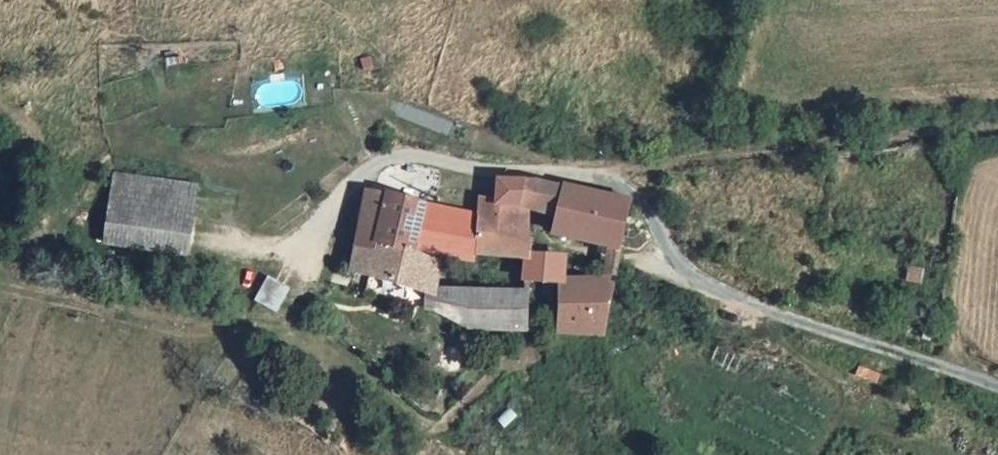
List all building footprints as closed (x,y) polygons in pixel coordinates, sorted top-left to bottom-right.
[(112,170),(101,243),(187,256),(198,183),(112,170)] [(517,236),(519,206),(520,181),(499,180),(499,200),(483,199),(485,224),(488,255),(488,258),(497,258),(528,258),(529,237),(517,236)] [(536,182),(520,181),(519,206),(558,214),(562,187),(536,182)] [(625,200),(562,187),(558,214),(555,229),(620,245),(630,202),(625,200)] [(435,249),(440,210),(397,196),(366,192),(356,246),(434,262),(435,249)] [(488,255),(485,224),(440,210),(435,249),(488,255)] [(430,287),(434,262),(356,246),(352,272),(430,287)] [(527,278),(566,276),(557,255),(528,258),(527,278)] [(497,258),(497,287),(526,288),(527,278),(528,258),(497,258)] [(602,337),(614,273),(566,276),(560,330),(559,336),(602,337)] [(267,275),(254,299),(276,310),(289,286),(267,275)] [(524,327),(526,293),(497,294),(497,333),(524,333),(524,327)]
